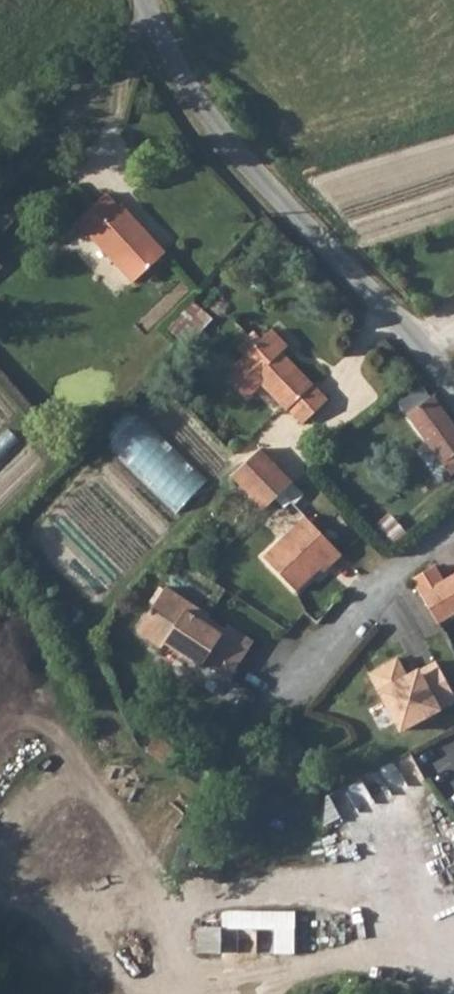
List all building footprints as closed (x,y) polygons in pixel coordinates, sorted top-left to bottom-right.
[(122,205),(119,207),(106,193),(74,223),(87,238),(90,236),(133,283),(162,257),(144,238),(149,234),(122,205)] [(162,257),(166,253),(149,234),(144,238),(162,257)] [(288,347),(271,330),(256,344),(249,336),(237,348),(244,356),(239,361),(241,364),(260,384),(287,411),(288,410),(303,425),(328,401),(285,357),(283,359),(279,355),(282,353),(288,347)] [(248,396),(260,384),(241,364),(229,376),(248,396)] [(421,390),(401,405),(408,415),(428,400),(421,390)] [(452,476),(453,474),(453,426),(433,396),(428,400),(408,415),(452,476)] [(113,444),(181,512),(208,485),(140,417),(113,444)] [(293,483),(260,449),(231,477),(264,511),(293,483)] [(342,555),(306,517),(264,557),(297,592),(326,564),(330,567),(342,555)] [(444,581),(435,565),(420,574),(411,579),(427,607),(438,625),(453,615),(453,575),(444,581)] [(165,587),(135,632),(161,648),(164,644),(200,667),(203,662),(228,678),(253,641),(227,624),(220,634),(204,623),(209,616),(165,587)] [(370,673),(401,731),(453,702),(453,696),(436,662),(417,672),(419,675),(410,680),(397,658),(370,673)] [(417,672),(408,677),(410,680),(419,675),(417,672)] [(156,737),(147,752),(170,767),(180,752),(156,737)] [(333,822),(366,814),(360,787),(326,795),(333,822)] [(228,909),(227,928),(299,931),(300,911),(228,909)] [(201,952),(224,953),(225,927),(202,926),(201,952)]
